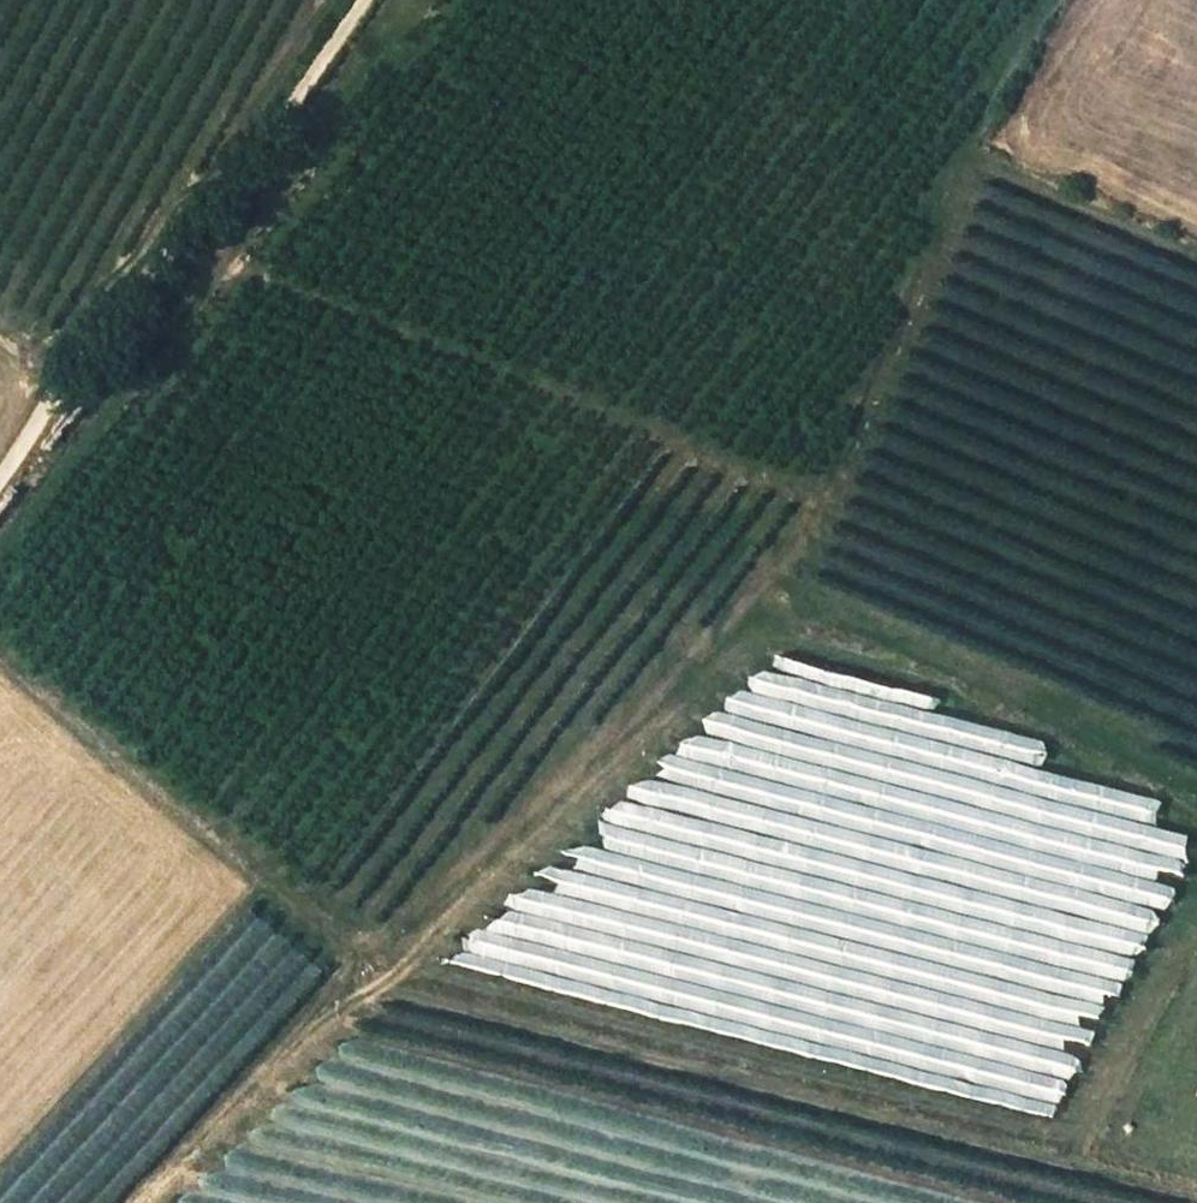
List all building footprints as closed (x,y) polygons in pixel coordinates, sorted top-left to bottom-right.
[(1047,1132),(1190,839),(1141,815),(1147,803),(1093,777),(1099,802),(1109,807),(1119,847),(1127,830),(1133,853),(1111,896),(1113,905),(1102,928),(1091,931),(1095,947),(1118,959),(1068,971),(1052,1003),(1041,1006),(1046,1026),(1033,1029),(1026,1043),(984,1053),(976,1069),(1027,1093),(993,1101),(1005,1107),(999,1109),(1047,1132)]
